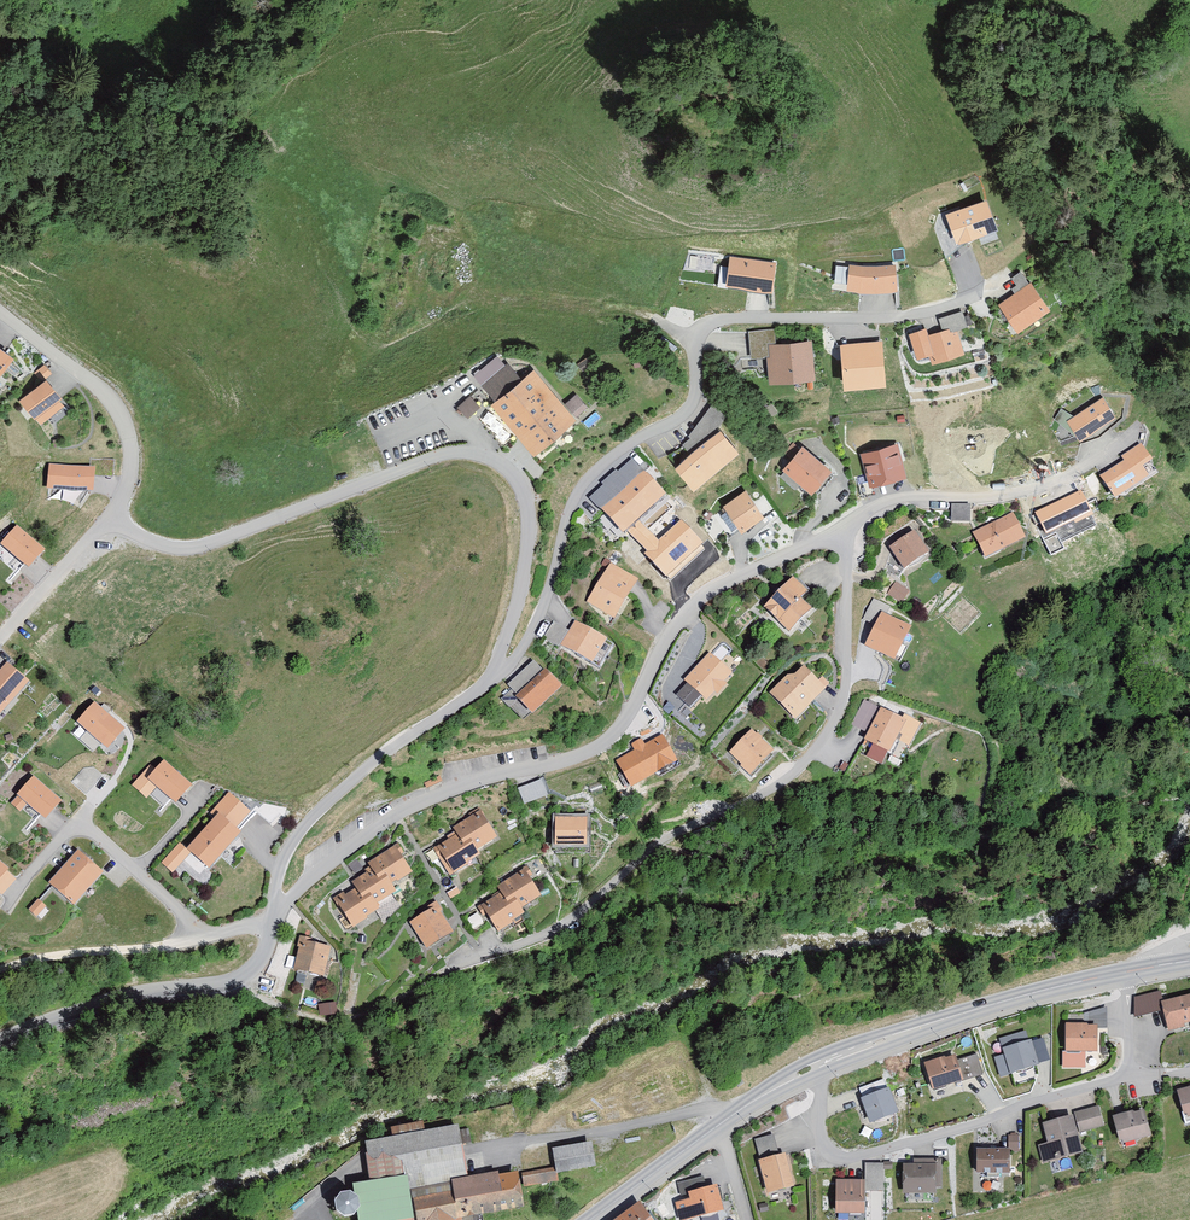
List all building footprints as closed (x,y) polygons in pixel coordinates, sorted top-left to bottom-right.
[(950,198),(961,228),(1004,213),(993,182),(950,198)] [(730,285),(772,290),(775,264),(733,259),(730,285)] [(894,265),(848,265),(848,289),(894,289),(894,265)] [(1014,291),(1017,295),(1003,304),(1019,327),(1047,308),(1032,287),(1029,288),(1022,277),(1014,283),(1018,289),(1014,291)] [(944,328),(925,334),(934,360),(967,350),(959,327),(968,324),(963,309),(940,317),(944,328)] [(809,373),(806,340),(776,342),(775,330),(753,332),(755,355),(769,354),(771,377),(809,373)] [(880,342),(841,345),(845,385),(884,382),(880,342)] [(0,345),(0,374),(2,375),(16,355),(0,345)] [(574,422),(534,373),(523,382),(509,365),(506,368),(498,358),(477,376),(538,451),(574,422)] [(52,374),(45,366),(37,372),(43,381),(52,374)] [(64,404),(45,381),(22,401),(41,423),(64,404)] [(471,393),(457,405),(467,415),(480,403),(471,393)] [(588,409),(577,397),(567,406),(578,418),(588,409)] [(1117,418),(1104,398),(1067,422),(1079,441),(1117,418)] [(680,462),(696,481),(736,449),(720,430),(680,462)] [(894,447),(865,455),(872,480),(901,473),(894,447)] [(1153,466),(1141,447),(1121,460),(1124,464),(1103,477),(1117,500),(1150,480),(1145,471),(1153,466)] [(828,470),(802,449),(786,469),(812,490),(828,470)] [(633,460),(590,498),(624,536),(667,497),(633,460)] [(89,468),(52,465),(50,491),(92,495),(93,479),(109,480),(111,465),(89,463),(89,468)] [(762,516),(745,493),(725,507),(742,531),(762,516)] [(970,523),(971,505),(952,505),(951,523),(970,523)] [(1022,540),(1012,518),(977,535),(988,557),(1022,540)] [(19,530),(3,548),(30,572),(46,554),(19,530)] [(928,556),(914,535),(892,550),(906,570),(928,556)] [(633,581),(613,568),(594,598),(613,611),(633,581)] [(805,594),(790,580),(763,608),(788,631),(809,609),(799,600),(805,594)] [(895,580),(887,593),(902,603),(910,590),(895,580)] [(907,633),(883,621),(870,645),(894,658),(907,633)] [(561,649),(570,633),(555,624),(545,640),(561,649)] [(611,646),(578,625),(564,649),(597,669),(611,646)] [(729,676),(709,657),(687,680),(691,683),(678,696),(689,707),(702,694),(708,699),(714,692),(716,693),(724,685),(723,683),(729,676)] [(7,666),(0,674),(0,718),(1,719),(30,686),(7,666)] [(530,711),(557,685),(543,670),(540,674),(532,666),(513,684),(521,692),(516,696),(530,711)] [(793,684),(789,679),(775,693),(796,716),(822,691),(804,673),(793,684)] [(872,734),(883,712),(864,702),(853,724),(872,734)] [(125,731),(95,705),(78,724),(108,750),(125,731)] [(901,741),(909,725),(883,712),(872,734),(869,741),(890,751),(896,739),(901,741)] [(772,753),(752,733),(733,753),(744,764),(742,766),(750,774),(772,753)] [(676,762),(661,737),(617,763),(633,788),(676,762)] [(193,788),(164,762),(147,781),(176,807),(193,788)] [(521,789),(528,806),(551,797),(545,780),(521,789)] [(58,803),(33,782),(15,804),(23,811),(27,806),(44,819),(58,803)] [(209,817),(214,822),(219,816),(234,830),(248,815),(227,797),(209,817)] [(483,811),(454,828),(459,836),(439,848),(445,857),(440,860),(451,878),(472,865),(470,863),(483,856),(479,850),(499,839),(483,811)] [(234,830),(219,816),(190,851),(192,853),(211,868),(240,835),(234,830)] [(592,819),(556,818),(555,850),(591,851),(592,819)] [(192,853),(190,851),(180,843),(163,863),(175,873),(192,853)] [(402,854),(398,846),(371,862),(373,865),(366,870),(370,876),(357,883),(361,890),(346,899),(343,894),(336,899),(340,906),(343,905),(353,922),(376,909),(372,902),(392,890),(387,883),(407,872),(398,857),(402,854)] [(102,874),(80,853),(52,883),(75,904),(102,874)] [(532,875),(528,868),(519,873),(521,877),(499,890),(501,894),(483,905),(500,932),(512,925),(509,920),(521,913),(519,911),(539,900),(526,878),(532,875)] [(458,888),(449,894),(452,900),(462,894),(458,888)] [(46,908),(38,901),(29,911),(37,918),(46,908)] [(428,910),(431,914),(415,924),(427,944),(448,931),(438,914),(441,912),(437,904),(428,910)] [(308,943),(301,942),(300,950),(301,950),(298,966),(321,971),(325,950),(307,946),(308,943)] [(1162,1003),(1170,1033),(1187,1028),(1186,1025),(1189,1024),(1189,996),(1162,1003)] [(342,1014),(340,1002),(327,1003),(329,1016),(342,1014)] [(1106,1029),(1107,1010),(1084,1015),(1084,1017),(1068,1016),(1068,1025),(1067,1054),(1082,1054),(1082,1052),(1100,1053),(1101,1037),(1099,1037),(1099,1029),(1106,1029)] [(1004,1055),(995,1058),(1001,1078),(1039,1066),(1038,1063),(1049,1060),(1042,1036),(1031,1040),(1028,1030),(998,1039),(1004,1055)] [(985,1077),(978,1056),(958,1063),(957,1058),(947,1061),(946,1058),(925,1065),(934,1093),(985,1077)] [(888,1093),(883,1081),(859,1091),(872,1126),(900,1116),(891,1091),(888,1093)] [(1178,1092),(1187,1120),(1189,1119),(1189,1089),(1178,1092)] [(1100,1108),(1076,1115),(1081,1135),(1105,1129),(1100,1108)] [(1153,1138),(1147,1113),(1137,1116),(1136,1112),(1115,1118),(1122,1146),(1153,1138)] [(1044,1166),(1084,1155),(1074,1117),(1044,1125),(1049,1145),(1039,1148),(1044,1166)] [(460,1128),(364,1143),(371,1182),(354,1185),(355,1193),(353,1192),(343,1194),(337,1202),(339,1213),(347,1217),(357,1216),(359,1214),(360,1219),(463,1219),(525,1210),(519,1174),(500,1177),(499,1173),(468,1178),(460,1128)] [(796,1189),(787,1155),(779,1157),(774,1137),(754,1143),(769,1197),(796,1189)] [(1017,1137),(1009,1137),(1009,1150),(1018,1150),(1017,1137)] [(590,1145),(554,1151),(558,1176),(594,1170),(590,1145)] [(1011,1175),(1011,1152),(978,1152),(977,1175),(1011,1175)] [(938,1162),(914,1162),(914,1167),(904,1167),(904,1196),(938,1196),(938,1162)] [(524,1189),(557,1184),(555,1170),(522,1176),(524,1189)] [(681,1199),(690,1197),(695,1218),(724,1211),(717,1186),(707,1189),(704,1179),(677,1186),(681,1199)] [(865,1216),(865,1183),(836,1183),(836,1216),(865,1216)] [(641,1201),(616,1219),(655,1219),(641,1201)]
